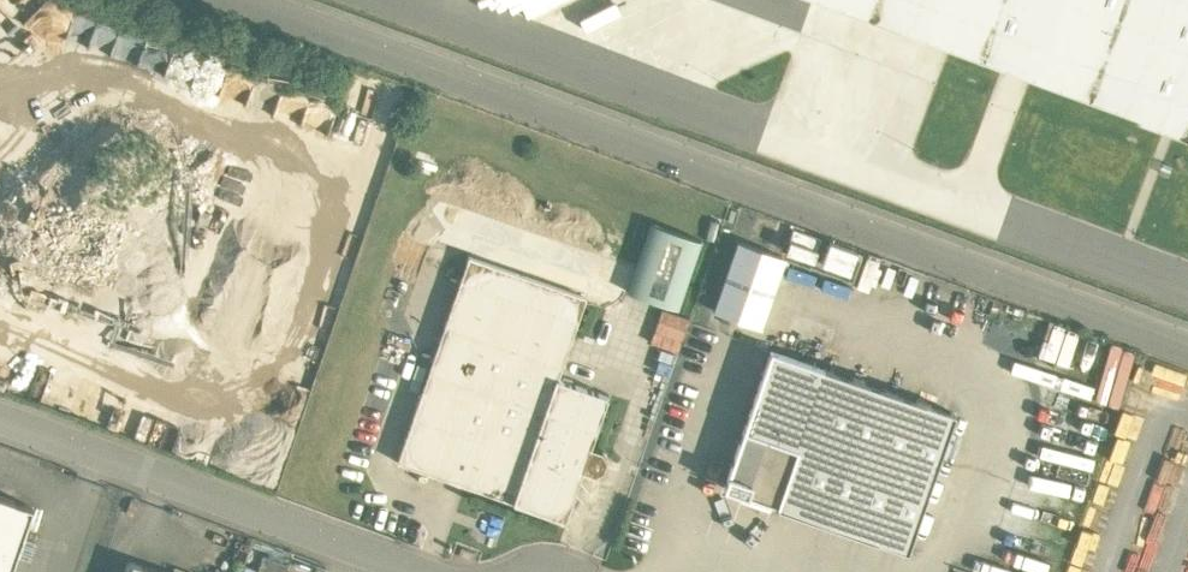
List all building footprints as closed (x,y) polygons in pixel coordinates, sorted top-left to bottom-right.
[(1187,128),(1187,0),(837,0),(1187,128)] [(736,211),(731,209),(727,220),(732,222),(736,211)] [(701,240),(651,223),(627,292),(677,309),(701,240)] [(824,263),(857,274),(865,249),(832,239),(824,263)] [(785,258),(738,241),(713,310),(760,327),(785,258)] [(586,297),(469,256),(397,462),(564,520),(582,470),(593,474),(602,469),(606,459),(601,450),(590,446),(607,396),(557,379),(586,297)] [(668,346),(681,349),(690,317),(665,310),(662,321),(674,324),(668,346)] [(824,368),(771,350),(723,487),(743,494),(772,504),(777,506),(777,505),(824,368)] [(955,413),(824,368),(777,505),(777,506),(907,551),(955,413)] [(772,504),(743,494),(740,500),(754,505),(770,511),(772,504)] [(0,496),(0,571),(10,571),(33,507),(0,496)] [(128,560),(124,571),(162,571),(128,560)]
